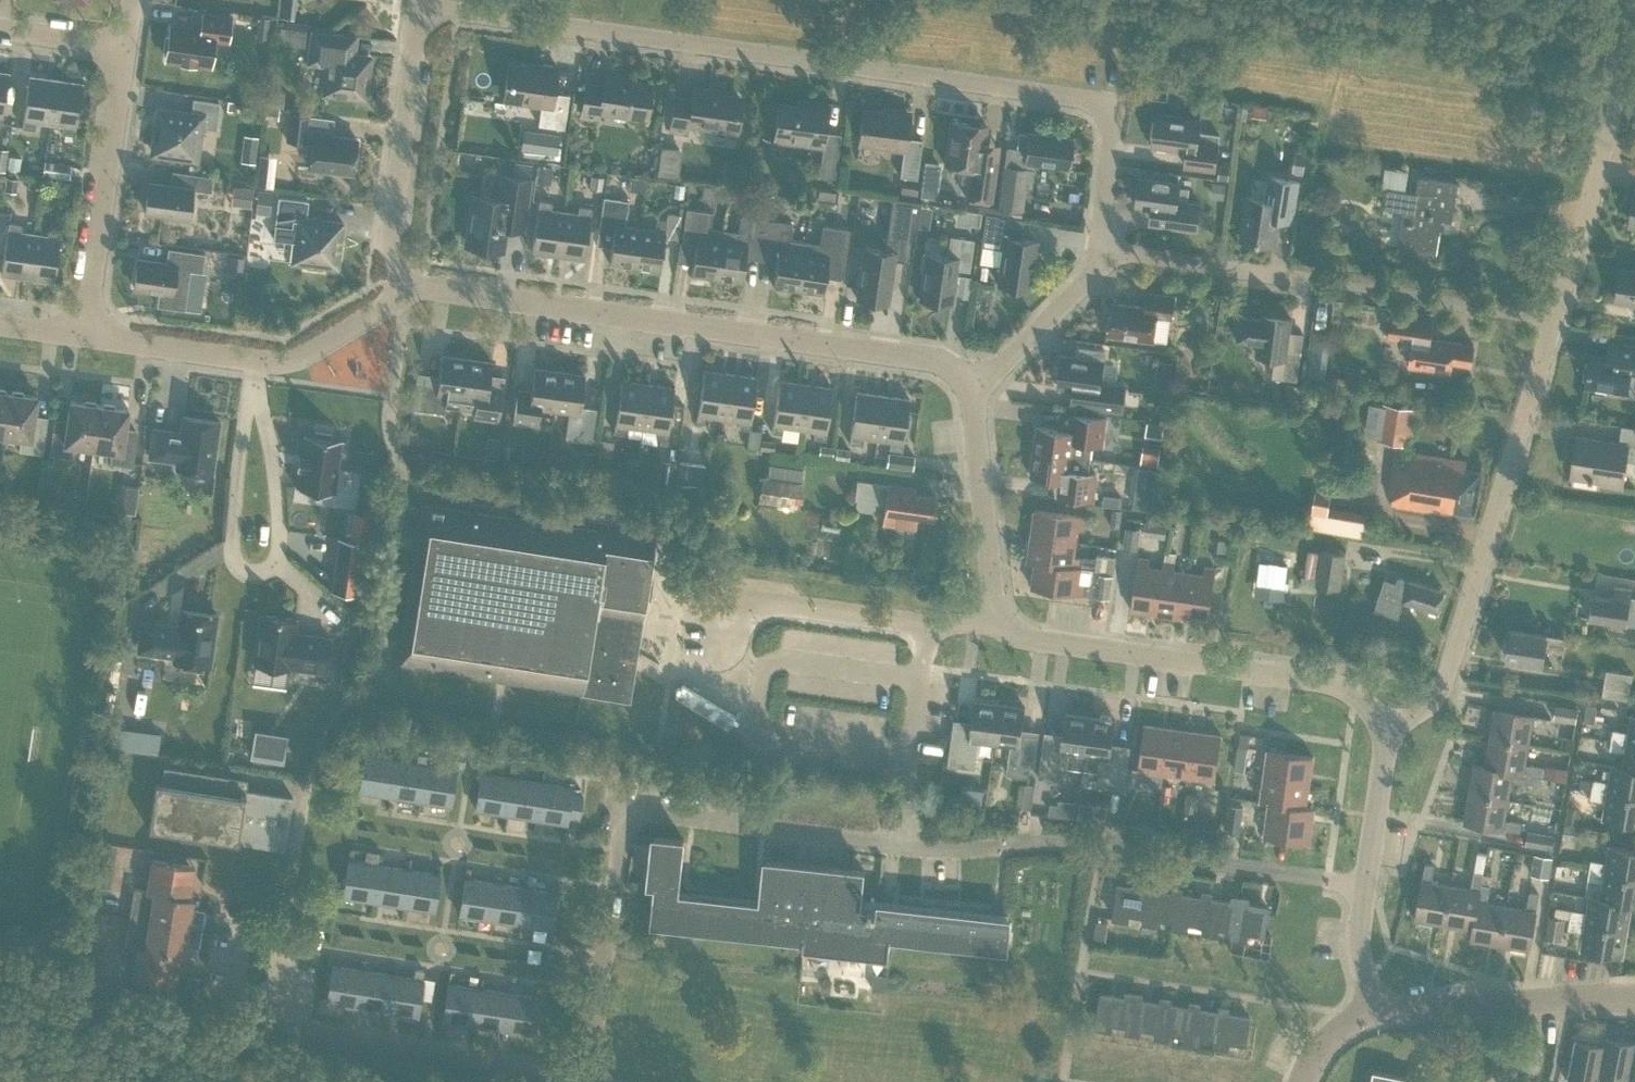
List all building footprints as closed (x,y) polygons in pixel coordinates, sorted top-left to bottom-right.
[(202,27),(172,22),(167,56),(211,62),(215,36),(229,38),(232,14),(204,11),(202,27)] [(306,29),(280,26),(278,42),(305,45),(306,29)] [(308,62),(326,64),(323,94),(366,100),(372,55),(353,53),(353,57),(344,56),(346,34),(312,30),(308,62)] [(564,128),(569,94),(554,91),(558,67),(537,64),(537,68),(511,64),(506,98),(541,103),(538,124),(564,128)] [(1,123),(8,72),(0,71),(0,123),(1,123)] [(644,117),(649,83),(619,79),(620,76),(604,74),(603,85),(586,83),(581,118),(598,120),(599,111),(644,117)] [(36,121),(49,123),(56,79),(29,75),(22,127),(35,129),(36,121)] [(56,79),(49,123),(63,125),(62,132),(75,134),(82,82),(56,79)] [(667,130),(685,133),(686,123),(736,130),(741,94),(691,87),(689,98),(673,95),(667,130)] [(216,125),(219,99),(193,95),(191,110),(159,106),(153,149),(196,155),(200,123),(216,125)] [(835,177),(841,133),(825,131),(829,105),(810,102),(809,108),(778,104),(773,138),(823,145),(819,175),(835,177)] [(286,134),(313,137),(309,165),(353,171),(357,138),(324,134),(327,109),(290,105),(286,134)] [(917,178),(922,139),(907,137),(910,115),(863,109),(858,141),(903,148),(899,175),(917,178)] [(1214,169),(1219,133),(1199,131),(1200,118),(1156,112),(1152,145),(1186,150),(1184,165),(1214,169)] [(965,196),(990,199),(999,139),(984,137),(986,125),(950,120),(944,163),(970,166),(965,196)] [(1068,168),(1072,137),(1028,131),(1028,132),(1018,131),(1016,148),(1026,149),(1024,162),(1068,168)] [(0,147),(0,170),(5,171),(9,149),(0,147)] [(10,155),(8,168),(19,169),(21,156),(10,155)] [(72,163),(45,159),(42,174),(70,179),(72,163)] [(523,229),(530,178),(532,163),(513,160),(511,175),(502,174),(499,198),(473,194),(466,242),(503,247),(506,227),(523,229)] [(1021,209),(1027,168),(1004,165),(998,205),(1021,209)] [(1452,220),(1458,181),(1420,175),(1418,191),(1405,189),(1408,169),(1385,165),(1381,185),(1387,186),(1384,207),(1403,210),(1397,248),(1436,254),(1441,218),(1452,220)] [(552,170),(538,168),(535,186),(550,188),(552,170)] [(146,180),(142,212),(186,218),(190,187),(211,190),(213,176),(173,171),(171,183),(146,180)] [(1266,198),(1249,195),(1241,237),(1274,243),(1279,208),(1293,210),(1298,179),(1270,175),(1266,198)] [(1197,229),(1200,202),(1178,199),(1180,182),(1139,176),(1135,204),(1170,209),(1167,225),(1197,229)] [(604,180),(591,178),(589,193),(602,194),(604,180)] [(5,180),(3,194),(16,196),(18,182),(5,180)] [(323,265),(337,267),(343,222),(306,218),(309,200),(279,196),(275,224),(273,239),(294,242),(292,262),(306,263),(306,267),(322,269),(323,265)] [(609,262),(635,266),(640,228),(625,225),(628,200),(603,196),(599,228),(614,230),(609,262)] [(911,229),(916,230),(920,201),(893,196),(887,232),(885,249),(881,252),(859,249),(857,267),(861,268),(857,295),(888,299),(893,265),(906,266),(911,235),(911,229)] [(532,251),(558,254),(564,210),(551,209),(550,201),(539,199),(537,208),(532,251)] [(578,212),(564,210),(558,254),(585,258),(593,207),(581,205),(578,212)] [(691,274),(716,277),(723,228),(710,226),(712,212),(686,208),(682,240),(695,242),(691,274)] [(979,225),(981,212),(972,211),(970,223),(979,225)] [(655,230),(640,228),(635,266),(660,269),(664,238),(677,240),(681,214),(667,212),(666,220),(656,219),(655,230)] [(1020,237),(1023,218),(985,212),(980,246),(982,246),(982,245),(1003,248),(998,283),(1029,288),(1036,240),(1020,237)] [(762,251),(767,218),(741,215),(738,230),(723,228),(716,277),(742,281),(746,249),(762,251)] [(773,285),(798,289),(805,240),(790,238),(792,222),(767,218),(762,251),(777,254),(773,285)] [(27,277),(34,233),(20,231),(22,223),(8,221),(1,273),(27,277)] [(823,224),(820,242),(805,240),(798,289),(823,293),(826,276),(839,278),(843,276),(850,229),(823,224)] [(47,235),(34,233),(27,277),(54,281),(61,229),(48,227),(47,235)] [(973,238),(972,239),(950,235),(947,252),(943,255),(922,252),(919,270),(923,271),(919,298),(951,303),(956,268),(969,270),(973,238)] [(138,258),(134,287),(158,291),(156,305),(185,309),(190,271),(202,273),(205,254),(168,249),(166,263),(138,258)] [(244,255),(219,252),(217,266),(242,270),(244,255)] [(1620,267),(1615,299),(1634,302),(1634,269),(1620,267)] [(1171,317),(1174,294),(1147,291),(1145,306),(1112,301),(1108,333),(1154,340),(1157,315),(1171,317)] [(1257,354),(1274,356),(1272,376),(1297,379),(1303,332),(1290,330),(1292,312),(1263,308),(1262,312),(1242,310),(1239,337),(1259,340),(1257,354)] [(1430,337),(1431,331),(1433,320),(1391,314),(1388,335),(1402,337),(1401,345),(1412,347),(1409,364),(1450,371),(1452,361),(1471,364),(1475,343),(1430,337)] [(1631,363),(1634,363),(1634,345),(1622,343),(1620,357),(1590,353),(1585,385),(1627,391),(1631,363)] [(1062,354),(1057,386),(1072,388),(1070,404),(1085,406),(1122,411),(1125,392),(1126,381),(1101,378),(1102,376),(1117,378),(1119,360),(1104,358),(1105,348),(1077,344),(1075,356),(1062,354)] [(445,406),(460,408),(467,358),(441,355),(439,374),(416,371),(411,407),(444,412),(445,406)] [(492,362),(467,358),(460,408),(475,410),(474,416),(498,420),(501,395),(487,393),(492,362)] [(539,408),(554,410),(559,371),(534,368),(530,399),(517,397),(514,422),(537,425),(539,408)] [(710,415),(724,417),(730,373),(704,369),(696,421),(708,423),(710,415)] [(585,375),(559,371),(554,410),(568,412),(565,437),(592,441),(597,409),(580,407),(585,375)] [(730,373),(724,417),(738,419),(738,427),(750,429),(757,377),(730,373)] [(628,425),(642,427),(648,383),(621,380),(615,422),(613,431),(625,433),(628,425)] [(786,426),(799,427),(805,384),(779,380),(771,431),(783,433),(786,426)] [(648,383),(642,427),(655,429),(655,437),(667,439),(669,430),(668,430),(674,387),(648,383)] [(827,430),(832,387),(805,384),(799,427),(813,429),(813,437),(825,439),(827,430)] [(2,434),(8,391),(0,390),(0,434),(2,434)] [(47,421),(34,419),(37,395),(8,391),(2,434),(21,437),(19,450),(42,453),(47,421)] [(863,436),(876,438),(883,394),(856,391),(849,442),(862,444),(863,436)] [(883,394),(876,438),(890,440),(889,448),(902,450),(909,398),(883,394)] [(93,447),(99,404),(70,400),(67,423),(54,422),(49,454),(73,457),(74,444),(93,447)] [(1416,407),(1375,400),(1374,403),(1369,402),(1364,434),(1378,436),(1378,439),(1410,444),(1416,407)] [(128,408),(99,404),(93,447),(111,450),(110,463),(133,466),(138,433),(125,432),(128,408)] [(1034,450),(1090,457),(1092,443),(1104,444),(1108,417),(1073,412),(1071,429),(1038,425),(1034,450)] [(219,421),(183,416),(181,434),(172,433),(172,430),(153,428),(149,456),(177,460),(176,467),(212,472),(219,421)] [(1622,424),(1619,442),(1578,436),(1571,474),(1602,479),(1602,482),(1621,485),(1625,458),(1634,460),(1634,426),(1622,424)] [(314,434),(303,432),(303,434),(304,434),(302,452),(298,452),(296,467),(300,467),(297,485),(296,485),(295,486),(336,492),(336,491),(334,490),(341,439),(343,439),(343,438),(332,436),(333,433),(315,430),(314,434)] [(760,446),(774,448),(775,438),(762,435),(760,446)] [(614,441),(599,438),(594,471),(609,473),(614,441)] [(835,444),(821,442),(819,453),(833,455),(835,444)] [(851,446),(837,444),(835,458),(849,460),(851,446)] [(1480,471),(1465,468),(1467,460),(1395,447),(1389,486),(1394,486),(1391,504),(1447,513),(1448,509),(1473,514),(1480,471)] [(534,448),(532,462),(544,463),(545,449),(534,448)] [(1088,471),(1090,457),(1034,450),(1031,476),(1063,480),(1061,496),(1094,500),(1098,473),(1088,471)] [(913,468),(914,455),(888,452),(886,465),(913,468)] [(660,460),(658,479),(672,481),(674,461),(660,460)] [(679,460),(675,483),(701,486),(704,464),(679,460)] [(803,468),(769,463),(767,476),(762,475),(758,500),(799,506),(803,481),(801,481),(803,468)] [(1140,466),(1135,505),(1151,507),(1156,468),(1140,466)] [(869,510),(874,507),(875,501),(885,503),(882,523),(915,527),(916,517),(933,519),(936,496),(914,493),(915,487),(887,483),(887,484),(857,480),(854,498),(856,498),(855,504),(859,509),(869,510)] [(1366,511),(1313,502),(1308,526),(1362,536),(1366,511)] [(628,699),(651,551),(653,539),(424,504),(398,663),(628,699)] [(1035,508),(1031,534),(1076,541),(1078,526),(1086,527),(1088,516),(1035,508)] [(1167,522),(1145,519),(1143,534),(1165,537),(1167,522)] [(1140,528),(1126,526),(1123,547),(1138,549),(1140,528)] [(1634,554),(1634,535),(1600,527),(1594,556),(1633,564),(1634,554)] [(1027,560),(1035,561),(1080,567),(1081,565),(1082,556),(1074,555),(1076,541),(1031,534),(1027,560)] [(343,538),(335,592),(357,595),(364,541),(343,538)] [(301,539),(301,560),(312,560),(312,539),(301,539)] [(1317,584),(1339,588),(1344,553),(1312,548),(1308,573),(1319,574),(1317,584)] [(1082,556),(1081,565),(1113,570),(1115,556),(1097,554),(1097,558),(1082,556)] [(1131,609),(1156,613),(1163,568),(1148,566),(1150,558),(1138,556),(1131,609)] [(1156,613),(1182,616),(1188,571),(1174,569),(1175,561),(1164,560),(1163,568),(1156,613)] [(1078,581),(1080,567),(1035,561),(1032,586),(1085,594),(1086,582),(1078,581)] [(1203,573),(1188,571),(1182,616),(1208,620),(1215,567),(1204,565),(1203,573)] [(1109,597),(1112,574),(1097,572),(1094,595),(1109,597)] [(1384,574),(1379,608),(1439,618),(1444,583),(1384,574)] [(1594,591),(1590,614),(1628,620),(1634,621),(1634,595),(1630,594),(1632,584),(1617,582),(1615,594),(1594,591)] [(169,628),(170,625),(142,621),(138,650),(174,655),(174,660),(209,665),(217,614),(181,609),(178,629),(169,628)] [(295,618),(261,613),(254,663),(289,667),(289,665),(325,670),(329,637),(301,634),(301,635),(293,634),(295,618)] [(1565,648),(1567,634),(1512,626),(1507,655),(1543,660),(1545,645),(1565,648)] [(1632,672),(1606,668),(1602,694),(1628,698),(1632,672)] [(979,739),(995,741),(1000,703),(975,699),(970,733),(953,731),(948,763),(975,767),(979,739)] [(1025,706),(1000,703),(995,741),(1011,743),(1007,771),(1033,775),(1038,743),(1020,740),(1025,706)] [(1578,707),(1556,703),(1553,718),(1576,722),(1578,707)] [(1494,707),(1489,736),(1529,743),(1532,723),(1549,726),(1551,717),(1535,714),(1494,707)] [(1067,766),(1083,768),(1090,715),(1065,712),(1060,746),(1043,743),(1039,776),(1065,780),(1067,766)] [(1611,738),(1634,742),(1634,715),(1632,714),(1629,731),(1613,728),(1611,738)] [(1116,719),(1090,715),(1083,768),(1098,771),(1097,783),(1125,787),(1129,753),(1111,750),(1116,719)] [(1138,768),(1164,772),(1170,727),(1144,723),(1138,768)] [(1164,772),(1189,775),(1196,730),(1170,727),(1164,772)] [(1196,730),(1189,775),(1215,779),(1221,734),(1196,730)] [(233,732),(229,757),(286,766),(288,753),(271,751),(273,739),(233,732)] [(1489,736),(1484,765),(1530,773),(1541,775),(1543,766),(1525,763),(1529,743),(1489,736)] [(1611,738),(1610,748),(1627,750),(1624,766),(1634,768),(1634,742),(1611,738)] [(1268,746),(1264,771),(1309,777),(1313,752),(1268,746)] [(359,791),(389,795),(395,759),(365,754),(359,791)] [(389,795),(420,800),(425,763),(395,759),(389,795)] [(455,768),(425,763),(420,800),(450,805),(455,768)] [(1473,763),(1468,792),(1508,799),(1512,779),(1529,782),(1530,773),(1484,765),(1473,763)] [(1624,766),(1612,764),(1609,781),(1594,778),(1592,788),(1634,796),(1634,768),(1624,766)] [(285,848),(293,796),(246,789),(248,779),(164,766),(162,783),(156,782),(149,828),(238,842),(238,841),(285,848)] [(1260,797),(1269,798),(1306,802),(1309,777),(1264,771),(1260,797)] [(476,808),(506,813),(511,777),(481,772),(476,808)] [(1584,792),(1588,775),(1575,772),(1571,789),(1584,792)] [(506,813),(536,818),(542,781),(511,777),(506,813)] [(1017,802),(1027,803),(1031,781),(1021,779),(1017,802)] [(571,786),(542,781),(536,818),(566,822),(567,816),(578,818),(582,794),(570,792),(571,786)] [(1028,807),(1039,809),(1043,789),(1032,787),(1028,807)] [(1592,788),(1590,797),(1606,800),(1603,817),(1634,822),(1634,796),(1592,788)] [(1505,818),(1508,799),(1468,792),(1463,821),(1504,828),(1520,830),(1522,821),(1505,818)] [(1309,840),(1314,804),(1305,803),(1269,799),(1264,833),(1309,840)] [(1244,806),(1229,804),(1225,830),(1240,832),(1244,806)] [(1556,834),(1529,830),(1526,844),(1553,848),(1556,834)] [(657,884),(652,922),(804,939),(803,946),(889,956),(891,936),(1008,949),(1011,918),(876,903),(876,906),(869,905),(868,909),(860,908),(864,871),(766,860),(760,904),(678,894),(684,839),(654,836),(649,883),(657,884)] [(1589,868),(1634,876),(1634,849),(1610,845),(1607,861),(1591,859),(1589,868)] [(1553,856),(1534,853),(1530,873),(1549,876),(1553,856)] [(343,896),(373,900),(379,864),(349,859),(343,896)] [(134,888),(129,915),(195,926),(201,927),(204,909),(198,908),(191,907),(193,897),(190,896),(194,866),(152,860),(150,871),(147,890),(134,888)] [(1444,924),(1450,884),(1431,881),(1434,864),(1425,862),(1415,919),(1444,924)] [(373,900),(403,905),(409,869),(379,864),(373,900)] [(1589,868),(1587,878),(1603,881),(1601,896),(1631,903),(1634,903),(1634,876),(1589,868)] [(439,873),(409,869),(403,905),(433,910),(439,873)] [(1471,888),(1450,884),(1444,924),(1472,929),(1481,883),(1483,872),(1474,870),(1471,888)] [(459,914),(490,918),(495,882),(465,877),(459,914)] [(490,918),(520,923),(525,887),(495,882),(490,918)] [(1142,887),(1118,884),(1113,917),(1127,919),(1129,912),(1144,915),(1143,921),(1157,924),(1158,917),(1162,891),(1151,889),(1152,883),(1143,882),(1142,887)] [(1490,884),(1481,883),(1472,929),(1470,939),(1500,944),(1507,905),(1487,901),(1490,884)] [(556,891),(525,887),(520,923),(550,928),(556,891)] [(1172,892),(1162,891),(1158,917),(1174,919),(1173,926),(1187,928),(1188,921),(1204,924),(1203,930),(1217,933),(1218,926),(1222,900),(1211,898),(1212,892),(1203,891),(1202,897),(1181,893),(1182,888),(1179,887),(1173,887),(1172,892)] [(1526,908),(1507,905),(1500,944),(1529,949),(1536,909),(1538,893),(1529,891),(1526,908)] [(1627,928),(1631,903),(1601,896),(1590,894),(1587,911),(1571,908),(1570,918),(1627,928)] [(1232,901),(1222,900),(1218,926),(1233,928),(1232,935),(1246,937),(1247,930),(1264,933),(1268,907),(1248,904),(1248,898),(1233,896),(1232,901)] [(129,915),(125,942),(138,944),(135,964),(133,977),(175,984),(180,953),(184,953),(186,943),(192,944),(199,945),(201,927),(195,926),(129,915)] [(1561,939),(1565,917),(1549,915),(1546,937),(1561,939)] [(1622,954),(1627,928),(1570,918),(1568,928),(1584,931),(1581,947),(1622,954)] [(327,1001),(357,1006),(363,969),(332,964),(327,1001)] [(357,1006),(387,1010),(393,974),(363,969),(357,1006)] [(420,978),(393,974),(387,1010),(417,1015),(422,984),(431,985),(433,973),(421,971),(420,978)] [(443,1019),(473,1024),(479,987),(449,982),(443,1019)] [(473,1024),(503,1028),(509,992),(479,987),(473,1024)] [(1125,996),(1101,993),(1096,1026),(1111,1028),(1112,1021),(1127,1024),(1126,1030),(1140,1032),(1141,1026),(1145,999),(1141,999),(1142,993),(1126,991),(1125,996)] [(539,997),(509,992),(503,1028),(534,1033),(539,997)] [(1160,1002),(1145,999),(1141,1026),(1156,1028),(1155,1035),(1169,1037),(1170,1030),(1186,1033),(1185,1039),(1199,1041),(1200,1035),(1204,1008),(1199,1008),(1199,1002),(1191,1001),(1190,1006),(1169,1003),(1170,998),(1161,996),(1160,1002)] [(1219,1011),(1204,1008),(1200,1035),(1215,1037),(1214,1044),(1228,1046),(1229,1040),(1246,1042),(1250,1016),(1228,1012),(1229,1007),(1220,1006),(1219,1011)] [(1628,1081),(1634,1045),(1634,1041),(1606,1036),(1604,1044),(1599,1076),(1628,1081)] [(1599,1076),(1604,1044),(1575,1038),(1569,1067),(1562,1066),(1560,1077),(1586,1081),(1598,1081),(1599,1076)] [(152,1064),(159,1074),(173,1062),(166,1053),(152,1064)] [(1367,1081),(1418,1081),(1420,1075),(1371,1066),(1367,1081)]
